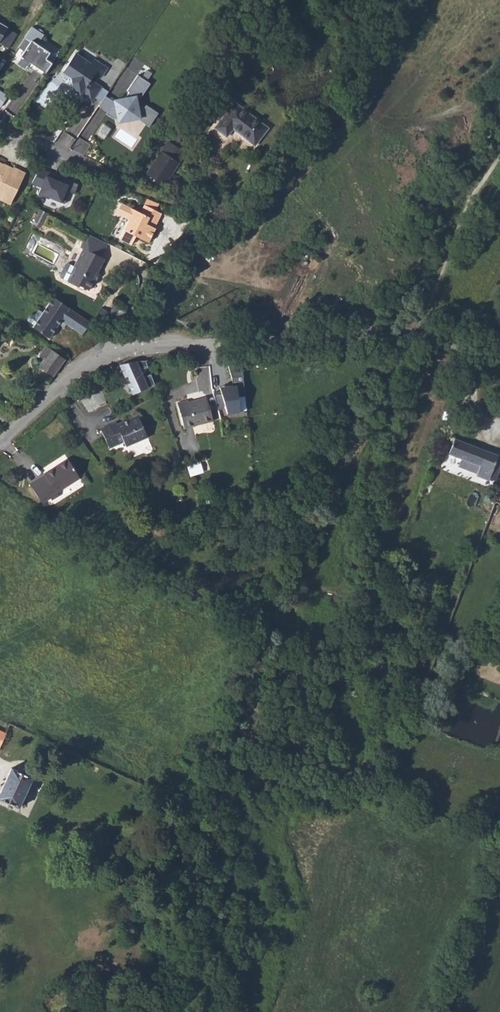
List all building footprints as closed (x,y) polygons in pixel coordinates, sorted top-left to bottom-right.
[(13,35),(16,31),(0,22),(0,43),(6,47),(13,35)] [(241,42),(231,36),(224,50),(233,55),(241,42)] [(48,59),(52,53),(33,41),(33,42),(27,37),(20,48),(26,52),(23,57),(32,63),(38,67),(35,71),(45,78),(55,64),(48,59)] [(76,52),(63,71),(72,77),(74,89),(92,102),(96,97),(102,100),(107,93),(110,90),(93,79),(96,73),(103,77),(109,67),(95,58),(92,62),(76,52)] [(35,71),(38,67),(32,63),(29,67),(35,71)] [(117,98),(107,93),(99,109),(115,119),(116,124),(141,120),(149,126),(158,113),(141,99),(151,83),(138,77),(125,96),(117,98)] [(235,102),(215,127),(227,136),(233,128),(254,144),(268,127),(235,102)] [(178,161),(160,151),(147,175),(164,185),(178,161)] [(8,202),(23,171),(9,164),(7,166),(0,162),(0,198),(8,202)] [(54,172),(37,164),(29,180),(39,184),(35,192),(43,196),(44,194),(61,202),(67,190),(72,193),(76,183),(61,176),(59,180),(52,177),(54,172)] [(150,223),(153,217),(138,210),(118,200),(113,210),(126,216),(116,235),(128,240),(133,232),(145,238),(152,225),(150,223)] [(138,210),(153,217),(157,209),(142,202),(138,210)] [(38,225),(47,210),(39,206),(31,221),(38,225)] [(97,254),(104,239),(81,227),(74,241),(76,243),(67,261),(61,257),(58,258),(53,269),(53,272),(61,276),(75,283),(76,280),(85,285),(89,277),(91,278),(96,269),(94,268),(101,255),(97,254)] [(38,306),(34,312),(33,311),(31,311),(29,311),(28,312),(27,313),(27,315),(27,317),(28,318),(29,319),(33,322),(32,324),(49,335),(60,317),(81,332),(90,319),(53,294),(42,309),(38,306)] [(14,335),(22,341),(28,333),(20,327),(14,335)] [(53,374),(65,358),(46,345),(43,351),(47,354),(39,365),(53,374)] [(129,383),(133,394),(155,384),(151,374),(144,377),(141,370),(149,367),(146,360),(121,365),(126,376),(128,375),(131,382),(129,383)] [(245,411),(240,384),(220,387),(221,390),(214,392),(218,409),(225,408),(226,413),(245,411)] [(185,426),(215,418),(208,393),(197,396),(197,397),(190,400),(189,397),(177,400),(185,426)] [(126,446),(148,436),(138,414),(119,423),(118,421),(100,429),(108,448),(124,441),(126,446)] [(497,472),(499,464),(499,461),(496,459),(497,455),(454,438),(448,454),(460,458),(458,464),(470,468),(472,463),(479,465),(476,475),(487,480),(491,470),(497,472)] [(188,463),(190,474),(211,469),(208,458),(188,463)] [(55,493),(79,478),(67,459),(43,474),(44,475),(30,484),(41,502),(49,497),(51,499),(57,495),(55,493)] [(17,808),(31,776),(26,774),(27,771),(26,769),(26,766),(23,767),(22,768),(20,769),(19,771),(11,767),(0,791),(0,800),(17,808)]
